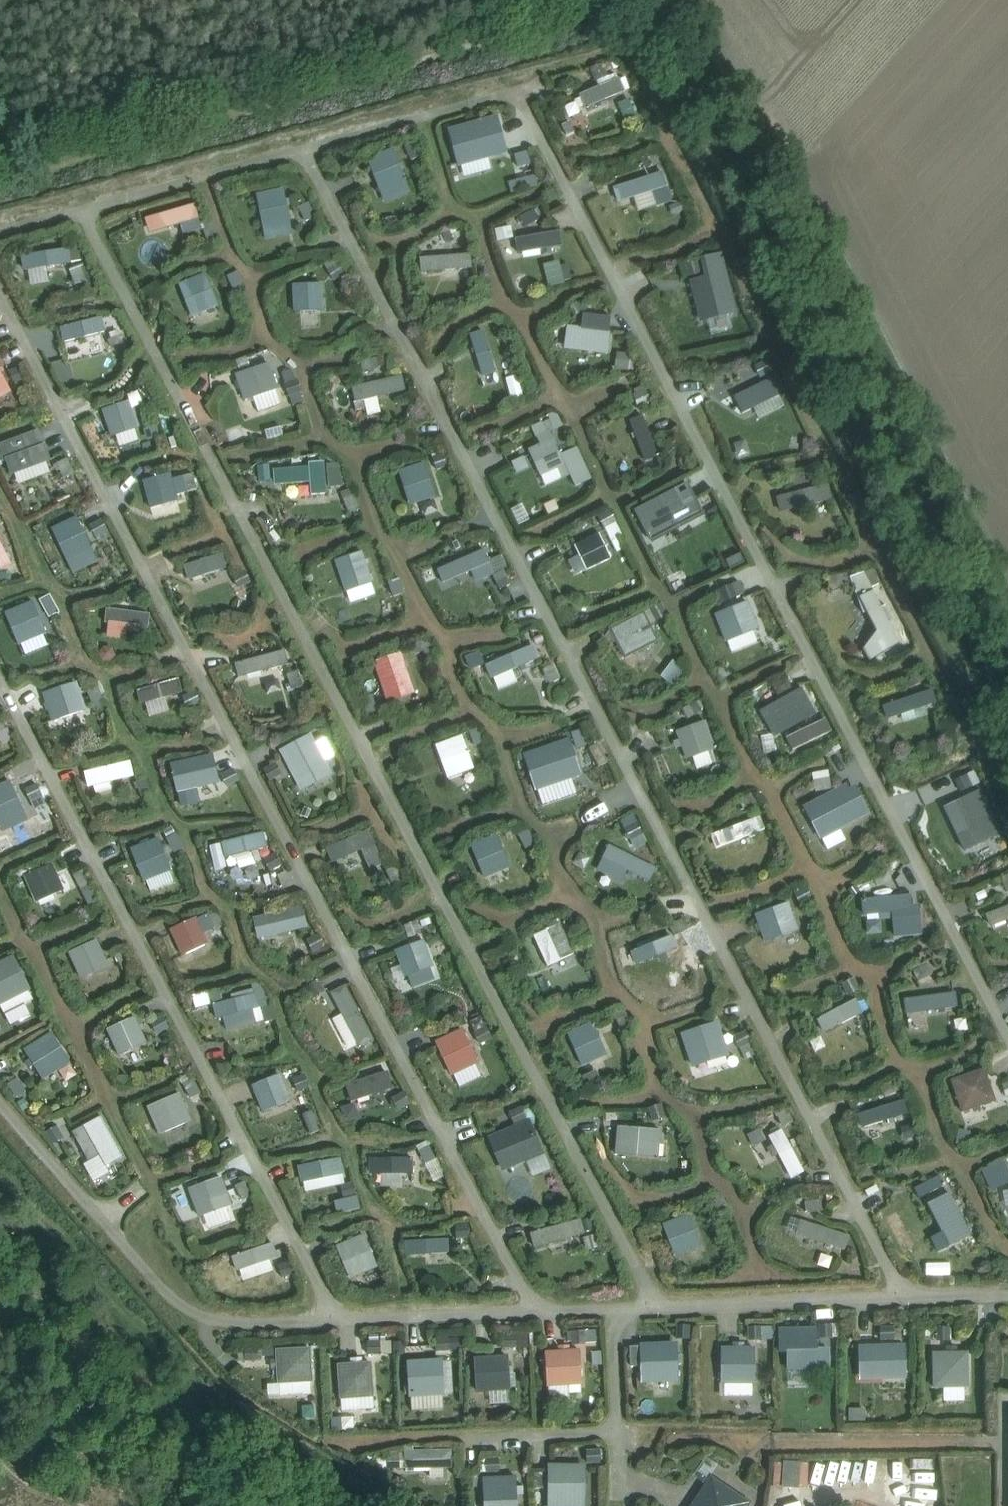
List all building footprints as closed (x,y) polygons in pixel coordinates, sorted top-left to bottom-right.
[(500,152),(495,133),(457,145),(462,164),(500,152)] [(347,170),(352,190),(388,183),(384,162),(347,170)] [(599,191),(607,208),(649,187),(641,171),(599,191)] [(269,224),(265,193),(242,196),(245,227),(269,224)] [(490,223),(503,216),(498,205),(485,212),(490,223)] [(173,221),(168,207),(132,220),(137,234),(173,221)] [(556,240),(550,222),(505,236),(510,254),(556,240)] [(63,262),(57,242),(26,251),(32,271),(63,262)] [(396,264),(400,281),(446,270),(442,253),(396,264)] [(544,267),(551,286),(573,278),(566,259),(544,267)] [(718,296),(709,278),(666,287),(672,308),(718,296)] [(210,301),(202,281),(176,292),(183,311),(210,301)] [(314,310),(313,281),(286,281),(287,311),(314,310)] [(58,343),(93,333),(87,314),(52,324),(58,343)] [(496,369),(507,366),(496,325),(485,328),(496,369)] [(604,344),(604,326),(557,325),(557,343),(604,344)] [(492,375),(481,338),(464,344),(475,381),(492,375)] [(267,360),(285,402),(303,395),(284,353),(267,360)] [(737,368),(742,385),(773,374),(768,358),(737,368)] [(270,384),(266,363),(232,368),(235,389),(270,384)] [(381,393),(377,374),(335,383),(340,403),(381,393)] [(769,399),(761,381),(709,398),(719,415),(769,399)] [(139,424),(118,385),(97,397),(118,436),(139,424)] [(646,442),(623,402),(607,411),(629,451),(646,442)] [(157,422),(138,427),(141,439),(161,434),(157,422)] [(539,480),(563,469),(543,425),(519,437),(539,480)] [(47,457),(40,438),(5,452),(13,471),(47,457)] [(49,460),(58,479),(74,471),(66,453),(49,460)] [(423,490),(404,454),(381,466),(400,502),(423,490)] [(313,485),(301,457),(265,472),(272,487),(293,478),(297,487),(299,492),(313,485)] [(774,517),(823,499),(816,480),(767,499),(774,517)] [(178,483),(141,491),(144,506),(181,498),(178,483)] [(600,516),(612,540),(623,534),(612,510),(600,516)] [(85,548),(64,511),(39,525),(60,562),(85,548)] [(707,540),(709,518),(654,512),(652,533),(707,540)] [(90,523),(97,541),(110,536),(103,518),(90,523)] [(602,546),(592,528),(561,544),(571,562),(602,546)] [(0,537),(0,569),(13,563),(0,537)] [(485,567),(479,548),(428,566),(435,585),(485,567)] [(215,550),(178,561),(183,577),(220,566),(215,550)] [(369,567),(364,552),(325,566),(330,581),(369,567)] [(490,564),(501,588),(511,584),(499,559),(490,564)] [(51,593),(34,600),(47,629),(64,621),(51,593)] [(891,635),(870,597),(850,608),(872,646),(891,635)] [(751,631),(731,598),(709,611),(729,645),(751,631)] [(37,641),(21,613),(3,624),(18,651),(37,641)] [(145,619),(106,613),(104,631),(143,636),(145,619)] [(663,637),(657,619),(611,636),(617,654),(663,637)] [(529,662),(525,647),(483,661),(488,675),(529,662)] [(271,667),(265,650),(226,663),(231,680),(271,667)] [(408,682),(388,651),(369,663),(389,694),(408,682)] [(170,702),(168,682),(134,685),(135,704),(170,702)] [(79,709),(73,684),(33,693),(38,717),(79,709)] [(101,685),(90,688),(96,710),(107,708),(101,685)] [(925,706),(915,685),(869,706),(879,727),(925,706)] [(765,725),(802,709),(794,691),(757,707),(765,725)] [(706,707),(662,722),(668,742),(713,727),(706,707)] [(469,748),(482,745),(478,727),(464,731),(469,748)] [(463,775),(445,743),(428,753),(446,784),(463,775)] [(215,768),(212,746),(173,752),(177,774),(215,768)] [(308,746),(280,752),(284,770),(313,764),(308,746)] [(572,769),(568,746),(534,751),(538,774),(572,769)] [(118,777),(115,762),(80,770),(83,785),(118,777)] [(221,773),(228,785),(241,778),(234,766),(221,773)] [(29,815),(36,812),(20,776),(14,779),(29,815)] [(38,782),(27,786),(35,807),(46,803),(38,782)] [(970,837),(990,827),(971,790),(952,800),(970,837)] [(855,819),(851,802),(803,814),(808,831),(855,819)] [(637,814),(623,819),(633,847),(647,842),(637,814)] [(699,829),(706,849),(746,834),(739,815),(699,829)] [(176,824),(165,829),(175,851),(185,847),(176,824)] [(501,869),(481,824),(463,833),(482,877),(501,869)] [(319,848),(325,865),(371,846),(364,830),(319,848)] [(247,856),(247,838),(218,838),(218,856),(247,856)] [(163,873),(147,839),(126,849),(143,883),(163,873)] [(633,887),(642,873),(602,846),(593,860),(633,887)] [(66,895),(46,857),(17,873),(37,911),(66,895)] [(899,902),(892,884),(847,900),(854,918),(899,902)] [(790,895),(748,908),(755,930),(797,917),(790,895)] [(986,911),(995,930),(1007,923),(1007,900),(986,911)] [(281,913),(248,921),(252,939),(285,931),(281,913)] [(203,949),(187,916),(166,926),(183,959),(203,949)] [(104,965),(82,925),(54,940),(77,980),(104,965)] [(565,967),(546,933),(527,944),(545,978),(565,967)] [(669,952),(663,939),(619,957),(624,971),(669,952)] [(421,962),(414,943),(391,952),(398,954),(421,962)] [(14,968),(0,974),(0,1005),(26,994),(14,968)] [(950,1006),(946,985),(897,992),(900,1013),(950,1006)] [(216,1019),(261,1005),(256,989),(211,1003),(216,1019)] [(343,1005),(335,989),(304,1005),(312,1020),(343,1005)] [(859,1018),(853,1001),(804,1018),(810,1035),(859,1018)] [(151,1022),(158,1033),(170,1026),(163,1015),(151,1022)] [(593,1058),(571,1018),(557,1026),(578,1066),(593,1058)] [(148,1051),(137,1022),(106,1034),(117,1063),(148,1051)] [(67,1064),(55,1038),(28,1051),(39,1076),(67,1064)] [(738,1079),(716,1039),(701,1047),(724,1087),(738,1079)] [(471,1076),(453,1041),(434,1051),(452,1086),(471,1076)] [(380,1086),(375,1068),(336,1079),(341,1097),(380,1086)] [(999,1096),(994,1071),(945,1082),(951,1106),(999,1096)] [(307,1072),(295,1076),(299,1089),(311,1085),(307,1072)] [(284,1114),(266,1080),(248,1089),(266,1123),(284,1114)] [(187,1123),(168,1084),(145,1096),(164,1135),(187,1123)] [(856,1135),(898,1114),(889,1096),(847,1117),(856,1135)] [(111,1135),(99,1110),(72,1122),(83,1147),(111,1135)] [(787,1169),(763,1126),(745,1136),(768,1179),(787,1169)] [(652,1128),(613,1129),(613,1147),(652,1146),(652,1128)] [(527,1150),(519,1130),(497,1139),(504,1158),(527,1150)] [(403,1165),(396,1145),(371,1154),(378,1174),(403,1165)] [(291,1164),(296,1182),(337,1170),(331,1152),(291,1164)] [(234,1202),(219,1177),(191,1194),(206,1219),(234,1202)] [(360,1195),(336,1198),(338,1211),(362,1209),(360,1195)] [(959,1235),(942,1196),(927,1202),(945,1241),(959,1235)] [(824,1210),(824,1198),(807,1199),(807,1210),(824,1210)] [(688,1236),(669,1201),(650,1211),(669,1246),(688,1236)] [(456,1254),(437,1215),(414,1227),(433,1266),(456,1254)] [(822,1244),(827,1226),(795,1217),(790,1235),(822,1244)] [(529,1230),(530,1250),(570,1248),(569,1228),(529,1230)] [(378,1274),(359,1235),(335,1246),(354,1285),(378,1274)] [(233,1284),(278,1260),(267,1239),(221,1263),(233,1284)] [(786,1368),(830,1369),(831,1325),(779,1324),(778,1350),(787,1350),(786,1368)] [(598,1341),(597,1327),(572,1329),(573,1342),(598,1341)] [(435,1347),(462,1350),(463,1336),(436,1334),(435,1347)] [(372,1352),(403,1352),(403,1341),(372,1341),(372,1352)] [(909,1378),(908,1342),(858,1343),(859,1380),(909,1378)] [(722,1394),(757,1393),(756,1344),(720,1345),(722,1394)] [(306,1352),(272,1354),(273,1387),(308,1386),(306,1352)] [(444,1359),(445,1390),(455,1390),(454,1359),(444,1359)] [(675,1359),(643,1359),(643,1392),(676,1391),(675,1359)] [(508,1360),(470,1361),(471,1396),(509,1394),(508,1360)] [(440,1362),(406,1364),(408,1398),(442,1396),(440,1362)] [(581,1364),(542,1365),(543,1398),(582,1397),(581,1364)] [(366,1366),(336,1367),(338,1399),(368,1398),(366,1366)] [(968,1366),(937,1366),(937,1398),(968,1398),(968,1366)] [(449,1451),(385,1454),(386,1476),(450,1473),(449,1451)] [(777,1459),(776,1484),(799,1485),(800,1473),(808,1473),(809,1461),(777,1459)] [(690,1505),(748,1505),(751,1501),(711,1474),(690,1505)] [(551,1478),(552,1505),(584,1505),(584,1477),(551,1478)] [(481,1482),(482,1505),(518,1505),(517,1481),(481,1482)]
